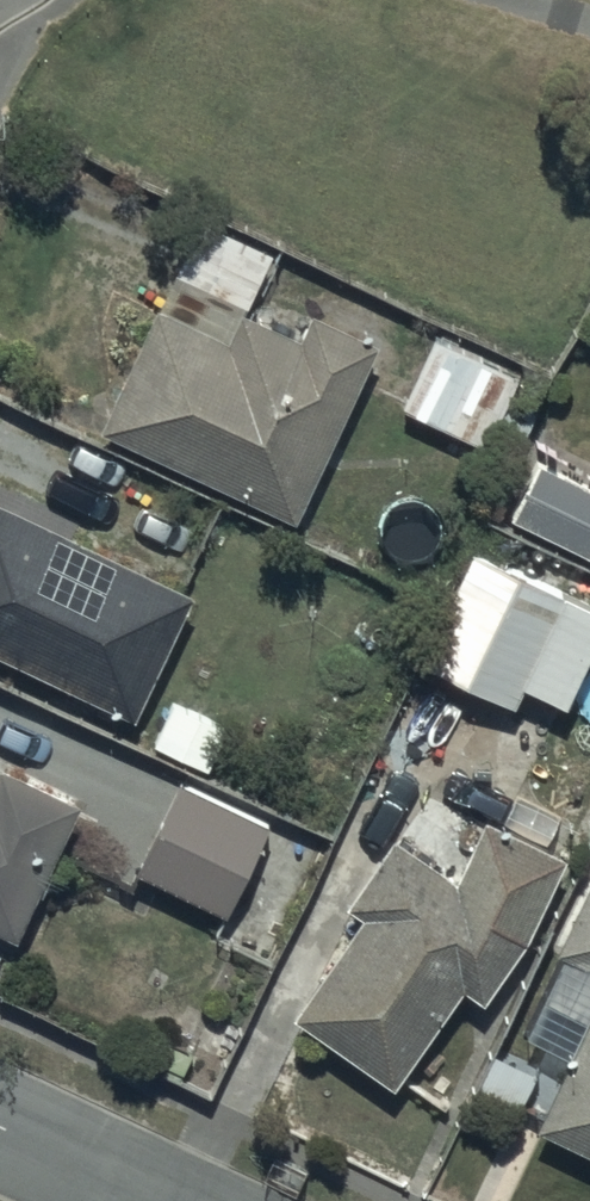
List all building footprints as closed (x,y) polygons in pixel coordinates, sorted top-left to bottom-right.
[(271,253),(207,222),(176,279),(128,256),(111,291),(158,313),(105,424),(299,516),(382,341),(285,295),(273,321),(245,307),(271,253)] [(520,377),(435,335),(402,406),(488,446),(520,377)] [(589,555),(589,486),(533,458),(508,515),(589,555)] [(195,591),(0,503),(0,653),(139,716),(195,591)] [(478,551),(423,665),(513,708),(523,687),(567,708),(589,660),(589,605),(478,551)] [(168,706),(151,747),(207,772),(225,730),(168,706)] [(19,936),(79,803),(0,768),(0,928),(19,936)] [(269,827),(175,780),(131,867),(226,914),(269,827)] [(457,881),(393,837),(347,906),(362,918),(293,1018),(393,1087),(465,990),(484,1003),(524,947),(562,860),(487,825),(457,881)] [(557,953),(589,969),(589,884),(557,953)] [(160,1035),(146,1067),(211,1096),(240,1030),(214,1018),(207,1033),(192,1027),(184,1046),(160,1035)] [(538,1129),(589,1154),(589,1019),(538,1129)]
